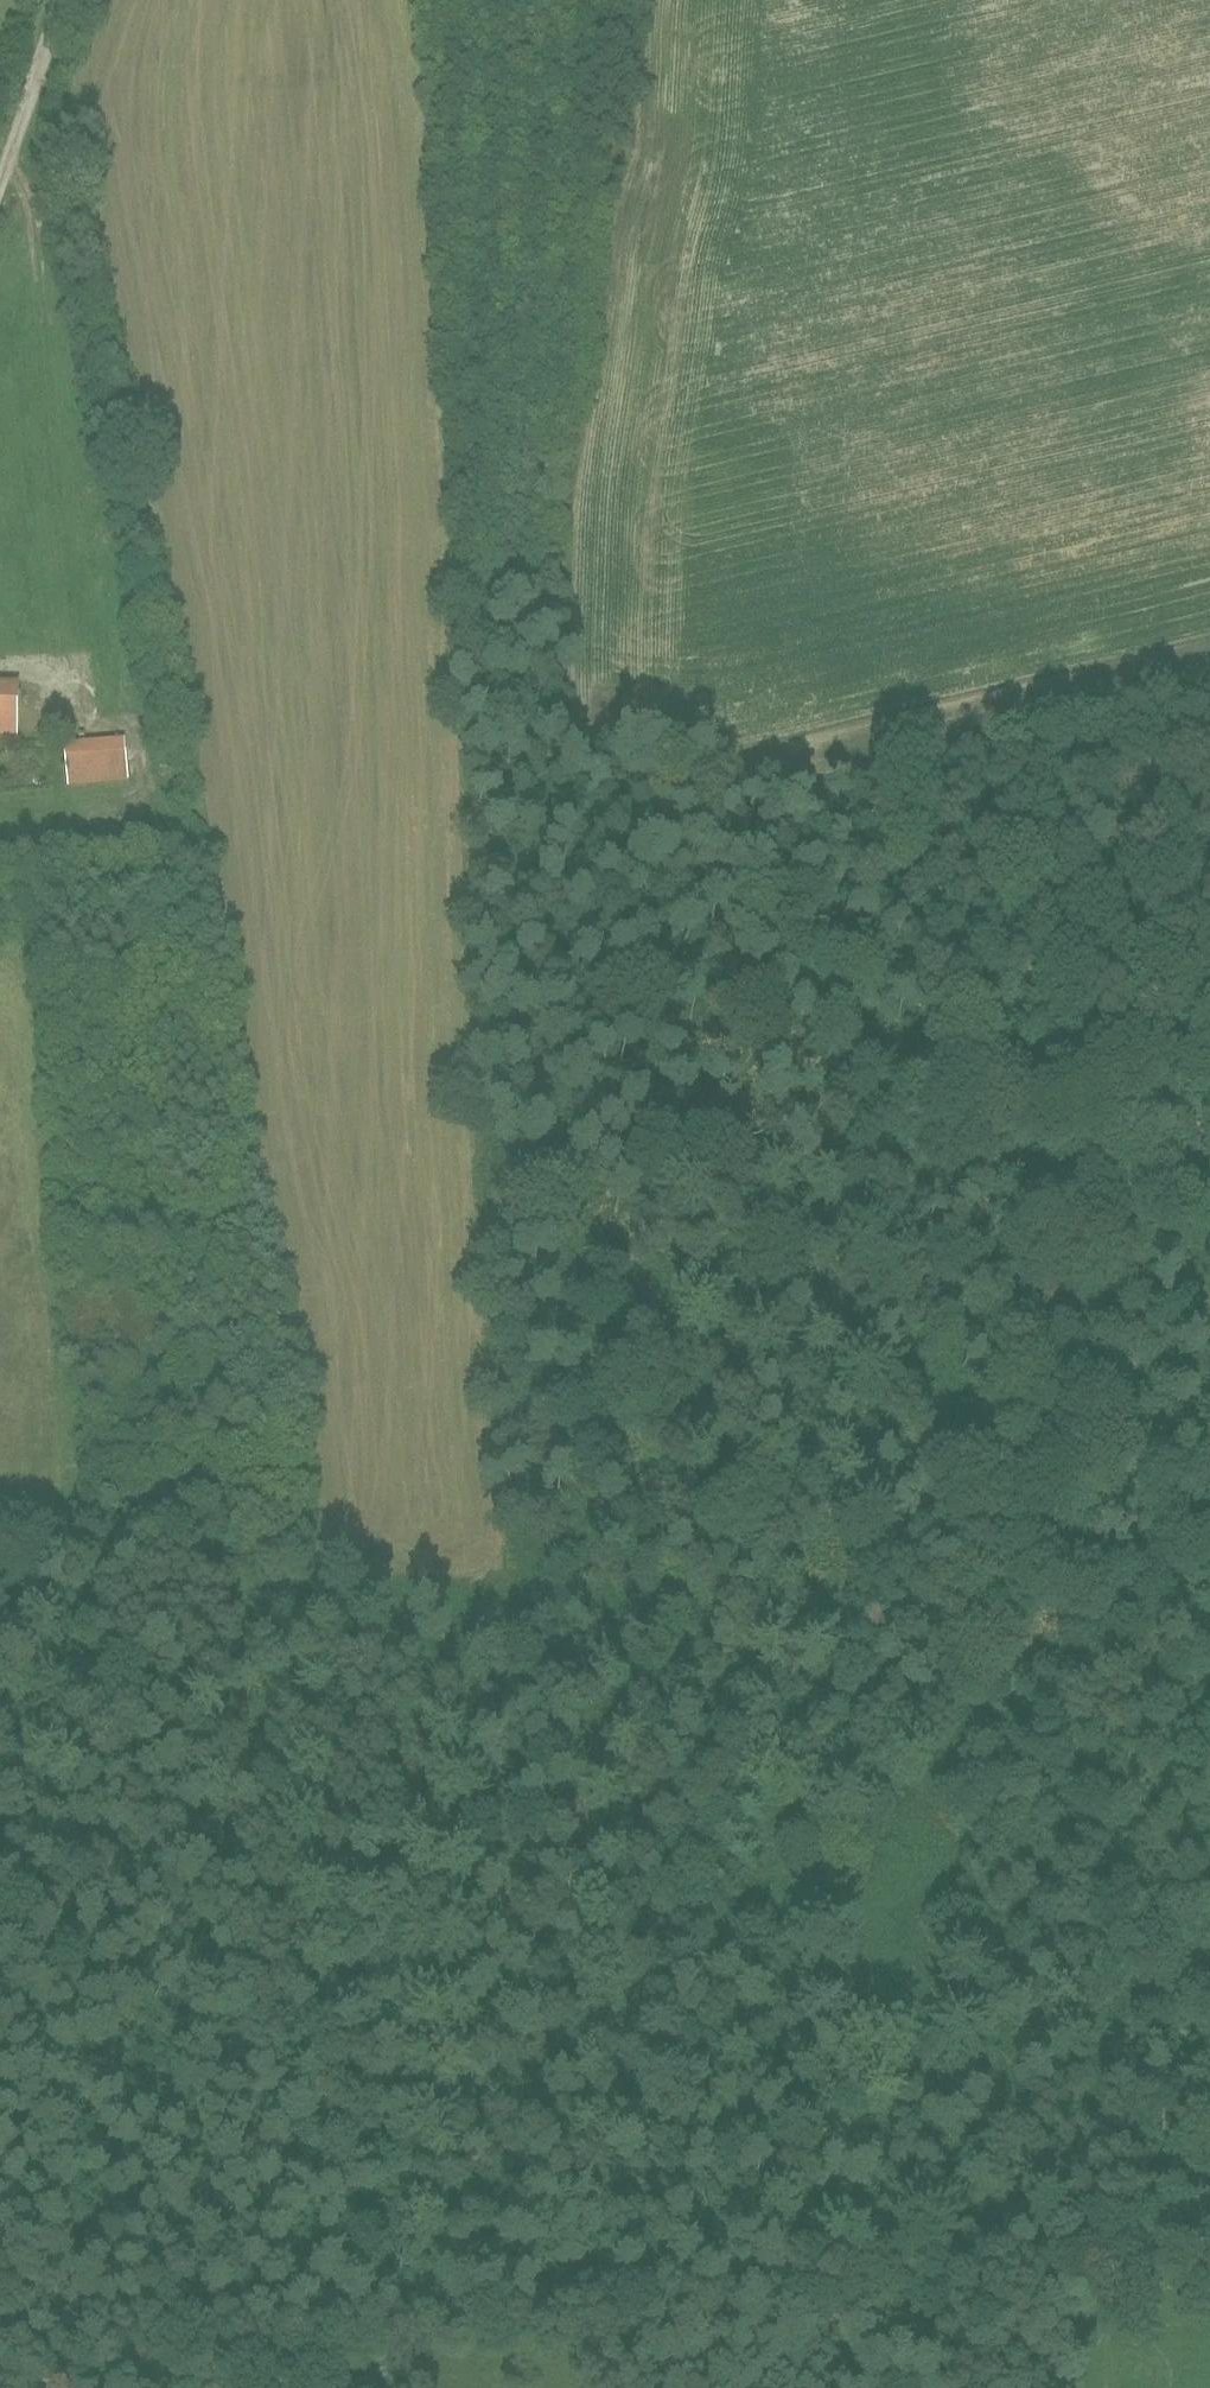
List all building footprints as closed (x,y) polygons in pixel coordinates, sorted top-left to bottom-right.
[(22,736),(19,697),(0,698),(0,738),(22,736)] [(65,741),(68,791),(126,786),(122,736),(65,741)]
